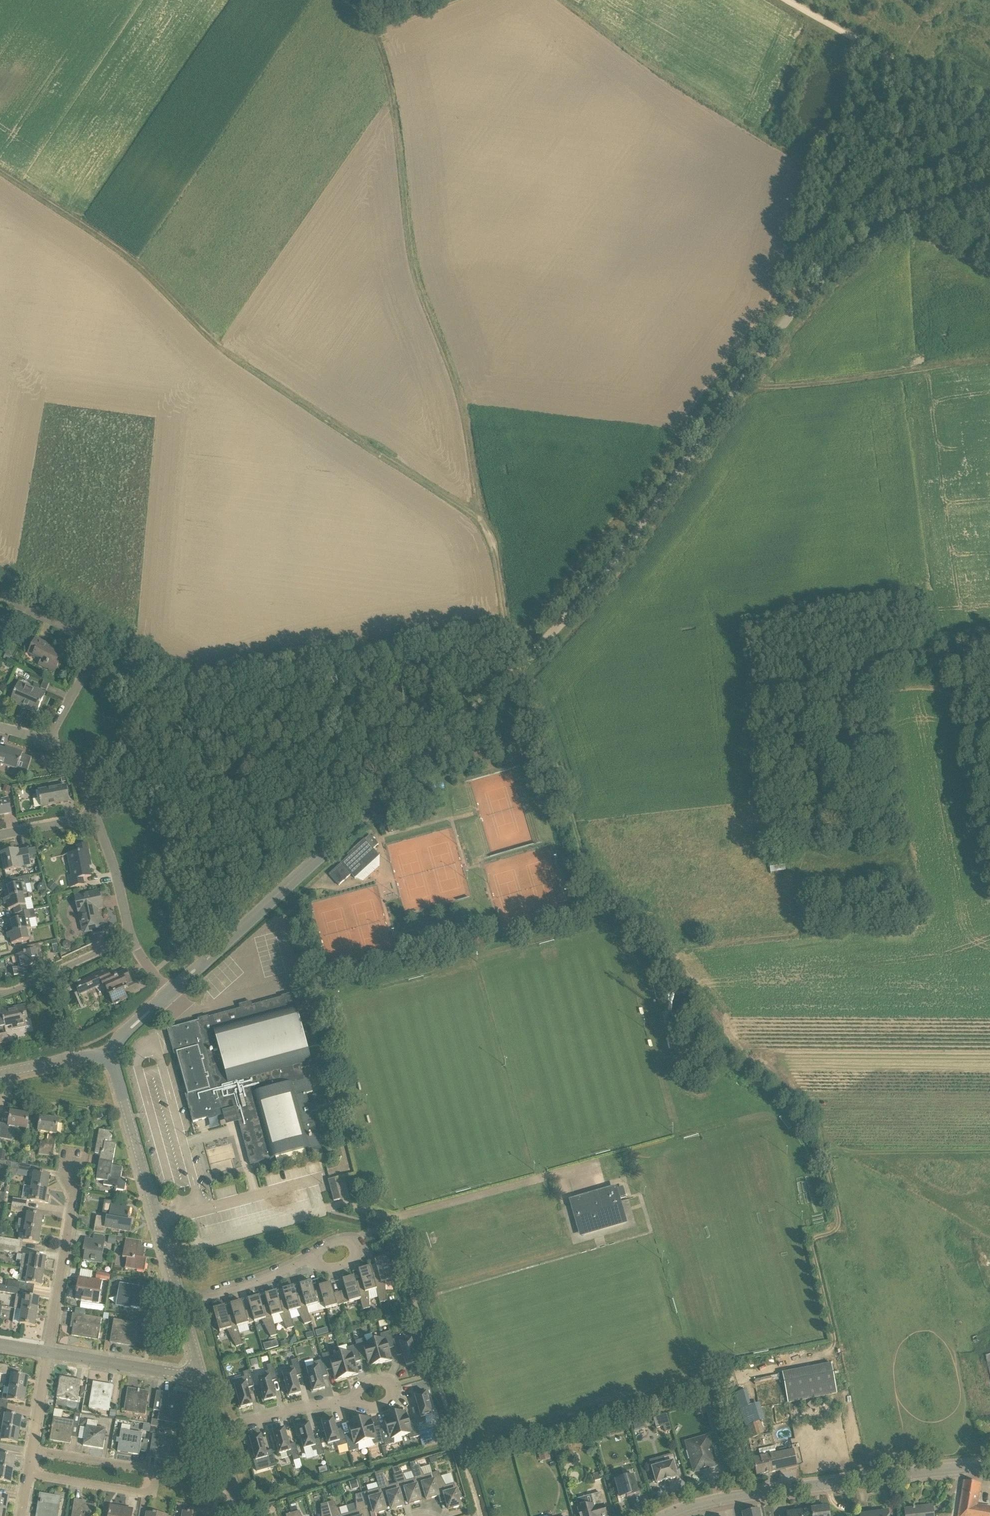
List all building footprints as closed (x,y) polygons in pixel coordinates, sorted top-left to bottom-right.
[(61,654),(46,646),(43,652),(38,649),(42,641),(36,639),(28,653),(45,661),(43,665),(40,663),(38,666),(44,669),(54,673),(51,678),(52,678),(60,663),(58,662),(61,654)] [(7,653),(4,659),(9,662),(13,655),(7,653)] [(44,681),(41,688),(47,691),(50,683),(44,681)] [(45,694),(34,688),(33,691),(18,685),(12,701),(28,708),(27,709),(37,713),(45,694)] [(1,766),(1,764),(17,769),(19,762),(20,763),(23,752),(12,749),(11,751),(0,748),(0,766),(1,766)] [(70,802),(67,786),(38,791),(41,807),(70,802)] [(0,801),(0,798),(0,815),(11,813),(8,799),(0,801)] [(380,857),(373,849),(379,844),(370,835),(365,840),(364,840),(347,855),(349,857),(329,875),(339,885),(351,874),(355,878),(360,874),(370,865),(380,857)] [(91,876),(88,859),(90,859),(87,844),(77,846),(78,852),(68,854),(71,875),(68,876),(70,887),(88,883),(84,884),(83,878),(91,876)] [(28,850),(18,852),(18,851),(2,854),(5,871),(22,868),(21,866),(30,864),(28,850)] [(24,895),(28,894),(26,885),(31,884),(29,876),(4,882),(5,888),(8,887),(10,898),(24,895)] [(58,886),(52,881),(47,886),(53,892),(58,886)] [(97,902),(101,901),(99,892),(75,897),(79,912),(81,912),(83,923),(85,929),(92,928),(93,934),(104,931),(101,919),(99,919),(96,909),(98,908),(97,902)] [(16,914),(31,911),(31,910),(27,911),(25,900),(31,898),(30,894),(28,894),(24,895),(10,898),(3,899),(4,900),(6,899),(9,910),(14,908),(16,914)] [(12,925),(13,932),(14,932),(27,929),(31,929),(29,918),(32,917),(31,911),(16,914),(10,916),(8,916),(9,922),(10,922),(11,925),(12,925)] [(7,934),(10,933),(12,944),(29,940),(27,929),(14,932),(13,932),(7,933),(7,934)] [(40,950),(39,944),(23,947),(25,954),(16,955),(19,967),(13,968),(15,976),(16,976),(16,979),(25,977),(24,972),(29,971),(28,967),(41,964),(40,958),(42,958),(40,950)] [(128,987),(127,984),(123,977),(118,979),(115,971),(109,974),(107,968),(90,976),(91,977),(79,982),(78,981),(74,983),(80,996),(103,985),(105,988),(113,1005),(127,998),(123,989),(128,987)] [(308,1076),(304,1077),(302,1069),(310,1067),(309,1062),(312,1062),(308,1048),(320,1045),(311,1012),(299,1015),(293,993),(282,996),(282,997),(252,1005),(251,1001),(239,1005),(240,1009),(209,1017),(209,1016),(198,1019),(198,1021),(167,1029),(175,1057),(176,1057),(175,1054),(177,1053),(188,1095),(186,1095),(185,1092),(184,1092),(193,1123),(193,1122),(208,1118),(208,1119),(225,1114),(224,1111),(228,1109),(229,1113),(236,1111),(251,1165),(275,1158),(278,1166),(278,1165),(307,1157),(308,1158),(323,1154),(311,1112),(318,1110),(316,1103),(310,1105),(307,1094),(313,1092),(308,1076)] [(9,1042),(6,1027),(12,1026),(12,1030),(27,1027),(25,1019),(28,1018),(25,1006),(11,1009),(11,1010),(2,1012),(2,1010),(0,1011),(0,1044),(9,1042)] [(27,1129),(29,1115),(11,1112),(9,1125),(2,1124),(0,1135),(0,1138),(13,1140),(14,1127),(27,1129)] [(59,1120),(41,1117),(39,1132),(50,1134),(48,1143),(41,1142),(39,1155),(53,1157),(59,1120)] [(100,1161),(113,1163),(116,1144),(111,1143),(113,1132),(99,1129),(95,1154),(101,1155),(100,1161)] [(123,1167),(113,1166),(113,1163),(100,1161),(97,1180),(104,1181),(104,1185),(115,1187),(115,1189),(125,1191),(127,1180),(121,1179),(123,1167)] [(10,1169),(12,1169),(18,1170),(28,1172),(32,1172),(33,1166),(11,1163),(10,1169)] [(50,1176),(50,1175),(34,1173),(32,1187),(47,1189),(50,1176)] [(47,1189),(32,1187),(30,1201),(49,1204),(50,1196),(46,1196),(47,1189)] [(337,1187),(330,1188),(334,1201),(341,1199),(337,1187)] [(616,1188),(571,1201),(579,1229),(624,1216),(616,1188)] [(13,1198),(7,1197),(6,1203),(12,1204),(27,1207),(28,1200),(13,1198)] [(11,1211),(26,1213),(27,1207),(12,1204),(11,1211)] [(131,1208),(111,1205),(110,1212),(105,1212),(104,1218),(97,1217),(95,1226),(107,1228),(130,1232),(132,1222),(128,1222),(129,1217),(130,1218),(131,1214),(130,1214),(131,1208)] [(43,1217),(43,1216),(28,1213),(27,1221),(19,1219),(18,1226),(41,1230),(43,1217)] [(17,1233),(24,1234),(23,1242),(39,1244),(39,1243),(39,1242),(41,1230),(18,1226),(17,1233)] [(101,1263),(106,1237),(94,1235),(92,1245),(85,1243),(83,1251),(85,1251),(84,1261),(101,1263)] [(21,1241),(6,1238),(5,1244),(20,1247),(21,1241)] [(145,1248),(141,1247),(142,1241),(126,1238),(123,1257),(127,1258),(126,1268),(145,1271),(144,1271),(145,1271),(147,1259),(143,1259),(145,1248)] [(4,1253),(5,1251),(19,1253),(20,1247),(5,1244),(0,1244),(0,1252),(4,1253)] [(46,1259),(47,1258),(31,1255),(31,1256),(23,1254),(21,1268),(44,1271),(46,1259)] [(380,1303),(382,1302),(387,1301),(386,1282),(393,1280),(390,1271),(392,1271),(390,1263),(388,1263),(387,1257),(375,1260),(378,1271),(372,1273),(377,1290),(376,1290),(380,1303)] [(372,1273),(371,1267),(359,1270),(362,1281),(356,1282),(361,1299),(363,1310),(364,1309),(369,1308),(370,1308),(369,1292),(376,1289),(376,1290),(377,1290),(372,1273)] [(21,1268),(20,1275),(28,1276),(26,1283),(42,1286),(42,1285),(44,1271),(21,1268)] [(111,1275),(97,1273),(96,1279),(110,1281),(111,1275)] [(356,1282),(355,1277),(343,1280),(346,1290),(340,1292),(343,1304),(361,1299),(356,1282)] [(102,1281),(79,1278),(76,1292),(77,1292),(76,1299),(99,1303),(102,1281)] [(21,1282),(6,1280),(5,1286),(20,1289),(21,1282)] [(304,1295),(307,1307),(324,1302),(321,1290),(320,1290),(315,1292),(312,1281),(300,1285),(303,1295),(304,1295)] [(343,1304),(340,1292),(334,1294),(331,1283),(319,1287),(320,1290),(321,1290),(324,1302),(326,1309),(343,1304)] [(143,1288),(144,1288),(120,1284),(118,1296),(116,1306),(129,1308),(129,1307),(140,1309),(142,1295),(143,1288)] [(17,1295),(14,1308),(22,1310),(37,1312),(39,1299),(40,1299),(40,1298),(19,1295),(20,1289),(5,1286),(0,1285),(0,1292),(17,1295)] [(304,1295),(303,1295),(297,1297),(294,1286),(283,1290),(286,1300),(290,1312),(297,1310),(305,1324),(312,1322),(307,1307),(304,1295)] [(269,1305),(272,1317),(273,1317),(280,1315),(287,1329),(294,1327),(290,1312),(286,1300),(280,1302),(277,1291),(265,1295),(268,1305),(269,1305)] [(252,1310),(255,1322),(262,1320),(271,1337),(278,1335),(273,1317),(272,1317),(269,1305),(268,1305),(263,1307),(260,1296),(248,1299),(251,1310),(252,1310)] [(246,1312),(242,1301),(231,1304),(234,1315),(237,1327),(238,1327),(255,1322),(252,1310),(251,1310),(246,1312)] [(225,1306),(213,1309),(215,1315),(213,1316),(215,1324),(217,1323),(220,1332),(227,1330),(236,1347),(243,1345),(238,1327),(237,1327),(234,1315),(228,1317),(225,1306)] [(20,1324),(35,1326),(35,1325),(37,1312),(22,1310),(20,1324)] [(101,1318),(73,1313),(71,1322),(74,1323),(72,1336),(99,1340),(101,1326),(100,1326),(101,1318)] [(136,1324),(114,1320),(111,1342),(122,1344),(123,1343),(134,1345),(137,1329),(135,1329),(136,1324)] [(393,1340),(390,1331),(381,1334),(381,1339),(374,1341),(381,1363),(392,1360),(389,1349),(395,1347),(393,1340)] [(412,1340),(405,1342),(402,1337),(393,1340),(395,1347),(397,1356),(403,1354),(407,1366),(420,1362),(417,1353),(415,1353),(412,1340)] [(381,1363),(374,1341),(368,1343),(365,1338),(359,1340),(356,1341),(357,1345),(360,1357),(366,1355),(369,1367),(381,1363)] [(357,1345),(347,1348),(347,1353),(341,1355),(347,1377),(358,1374),(356,1363),(362,1362),(360,1357),(357,1345)] [(296,1348),(298,1355),(305,1353),(303,1346),(296,1348)] [(341,1355),(334,1356),(332,1352),(322,1355),(323,1360),(324,1360),(327,1370),(333,1369),(336,1380),(347,1377),(341,1355)] [(296,1376),(302,1375),(298,1359),(292,1361),(293,1366),(290,1367),(290,1372),(283,1374),(287,1388),(285,1388),(288,1397),(301,1393),(296,1376)] [(314,1362),(314,1367),(307,1369),(311,1383),(309,1383),(312,1392),(325,1388),(322,1377),(328,1375),(327,1370),(324,1360),(323,1360),(314,1362)] [(272,1381),(278,1380),(273,1364),(267,1366),(268,1371),(265,1372),(265,1377),(258,1379),(262,1393),(261,1393),(263,1402),(276,1398),(272,1381)] [(832,1364),(783,1373),(788,1402),(837,1393),(832,1364)] [(12,1375),(10,1388),(27,1391),(29,1378),(20,1376),(21,1370),(9,1368),(9,1366),(0,1365),(0,1374),(12,1375)] [(250,1371),(244,1372),(245,1378),(230,1382),(233,1395),(237,1394),(239,1399),(237,1400),(240,1409),(253,1405),(248,1388),(254,1386),(250,1371)] [(81,1380),(60,1376),(57,1398),(78,1402),(81,1380)] [(84,1397),(88,1381),(83,1380),(79,1396),(84,1397)] [(113,1385),(94,1382),(90,1408),(109,1411),(113,1385)] [(2,1400),(8,1401),(25,1403),(27,1391),(10,1388),(4,1387),(2,1400)] [(150,1392),(128,1388),(124,1412),(146,1416),(150,1392)] [(759,1407),(753,1409),(752,1405),(751,1405),(746,1390),(736,1393),(748,1432),(746,1433),(748,1439),(760,1436),(756,1423),(763,1421),(759,1407)] [(433,1415),(429,1401),(431,1401),(428,1392),(415,1396),(418,1407),(412,1409),(415,1420),(416,1425),(417,1424),(426,1422),(426,1417),(433,1415)] [(156,1399),(154,1410),(160,1411),(159,1420),(182,1424),(184,1409),(185,1409),(185,1407),(186,1398),(186,1397),(185,1401),(174,1399),(174,1396),(163,1394),(162,1400),(156,1399)] [(706,1403),(695,1406),(697,1414),(708,1411),(706,1403)] [(73,1429),(78,1430),(81,1413),(75,1413),(74,1421),(54,1417),(56,1410),(55,1410),(50,1440),(71,1444),(73,1429)] [(416,1425),(415,1420),(409,1422),(406,1411),(395,1414),(401,1436),(408,1434),(410,1439),(420,1436),(417,1424),(416,1425)] [(0,1414),(0,1427),(3,1427),(3,1428),(20,1430),(22,1418),(0,1414)] [(401,1436),(395,1414),(384,1417),(387,1429),(381,1430),(384,1442),(385,1446),(395,1443),(395,1438),(401,1436)] [(384,1442),(381,1430),(380,1426),(374,1428),(370,1417),(359,1420),(366,1442),(372,1440),(375,1445),(384,1442)] [(343,1428),(337,1430),(334,1419),(320,1422),(323,1431),(325,1431),(328,1444),(335,1442),(338,1447),(347,1444),(345,1436),(343,1428)] [(366,1442),(359,1420),(348,1423),(351,1434),(345,1436),(347,1444),(349,1452),(359,1449),(359,1444),(366,1442)] [(310,1423),(296,1427),(299,1436),(300,1435),(304,1449),(311,1447),(314,1451),(317,1451),(318,1456),(325,1454),(320,1439),(314,1440),(310,1423)] [(107,1429),(97,1427),(87,1426),(84,1446),(103,1449),(107,1429)] [(3,1428),(1,1441),(18,1443),(20,1430),(3,1428)] [(296,1443),(290,1445),(285,1428),(272,1432),(274,1441),(276,1440),(280,1454),(287,1452),(289,1456),(292,1456),(294,1461),(300,1459),(296,1443)] [(143,1433),(121,1430),(118,1451),(139,1455),(143,1433)] [(601,1432),(593,1435),(595,1443),(603,1441),(603,1438),(601,1432)] [(172,1438),(154,1435),(150,1457),(163,1459),(163,1456),(176,1458),(179,1442),(171,1441),(172,1438)] [(272,1450),(266,1452),(261,1435),(248,1438),(250,1447),(252,1447),(256,1461),(254,1462),(257,1471),(277,1466),(272,1450)] [(709,1435),(698,1438),(700,1445),(688,1449),(688,1450),(686,1451),(689,1459),(690,1459),(694,1470),(709,1466),(710,1468),(717,1466),(709,1435)] [(560,1447),(562,1455),(570,1453),(568,1445),(560,1447)] [(538,1453),(541,1462),(551,1459),(549,1450),(538,1453)] [(794,1450),(770,1455),(753,1459),(757,1475),(797,1466),(794,1450)] [(673,1454),(663,1457),(665,1464),(652,1468),(653,1470),(650,1471),(653,1482),(656,1481),(657,1483),(664,1481),(665,1481),(670,1480),(669,1479),(677,1477),(675,1471),(678,1470),(673,1454)] [(16,1457),(0,1455),(0,1468),(14,1470),(16,1457)] [(415,1479),(419,1491),(425,1489),(427,1498),(427,1499),(438,1496),(439,1496),(432,1473),(424,1476),(417,1462),(411,1463),(415,1479)] [(410,1464),(414,1479),(407,1481),(399,1467),(393,1468),(398,1483),(401,1496),(407,1494),(409,1503),(410,1504),(420,1501),(421,1501),(419,1491),(415,1479),(411,1463),(410,1464)] [(425,1475),(433,1473),(430,1465),(423,1467),(425,1475)] [(11,1483),(14,1470),(0,1468),(0,1481),(11,1483)] [(632,1469),(623,1471),(625,1478),(622,1479),(622,1480),(616,1481),(620,1498),(627,1497),(627,1498),(639,1494),(632,1469)] [(379,1489),(363,1493),(369,1515),(376,1515),(375,1513),(377,1512),(377,1513),(385,1511),(386,1511),(384,1501),(387,1500),(379,1472),(375,1474),(379,1489)] [(382,1472),(379,1472),(387,1500),(389,1499),(392,1508),(392,1509),(403,1506),(404,1506),(401,1496),(398,1483),(389,1486),(382,1472)] [(439,1472),(432,1473),(440,1501),(446,1499),(449,1508),(448,1508),(449,1509),(459,1506),(459,1507),(460,1506),(459,1500),(462,1499),(463,1499),(458,1490),(457,1490),(458,1491),(456,1491),(454,1484),(446,1486),(442,1478),(439,1472)] [(593,1474),(595,1481),(602,1479),(600,1472),(593,1474)] [(352,1490),(359,1488),(357,1480),(349,1482),(352,1490)] [(332,1485),(332,1486),(334,1491),(342,1489),(341,1484),(340,1483),(340,1482),(332,1485)] [(978,1506),(982,1484),(966,1482),(960,1515),(989,1515),(989,1508),(978,1506)] [(356,1495),(357,1511),(349,1513),(350,1515),(369,1515),(363,1493),(356,1495)] [(601,1493),(591,1495),(593,1504),(578,1508),(580,1515),(607,1515),(601,1493)] [(43,1495),(42,1500),(41,1500),(41,1503),(41,1507),(39,1507),(37,1515),(58,1515),(61,1497),(43,1495)] [(7,1510),(9,1497),(0,1496),(0,1509),(7,1510)] [(86,1504),(82,1503),(82,1501),(75,1500),(73,1515),(95,1515),(96,1506),(86,1504)] [(341,1515),(334,1501),(327,1503),(331,1515),(350,1515),(349,1513),(341,1515)] [(327,1503),(321,1505),(322,1515),(331,1515),(327,1503)] [(111,1506),(109,1515),(132,1515),(133,1509),(111,1506)] [(925,1507),(925,1508),(915,1509),(915,1506),(913,1506),(913,1509),(905,1510),(906,1515),(933,1515),(932,1506),(925,1507)] [(812,1509),(813,1515),(829,1515),(828,1507),(812,1509)]
